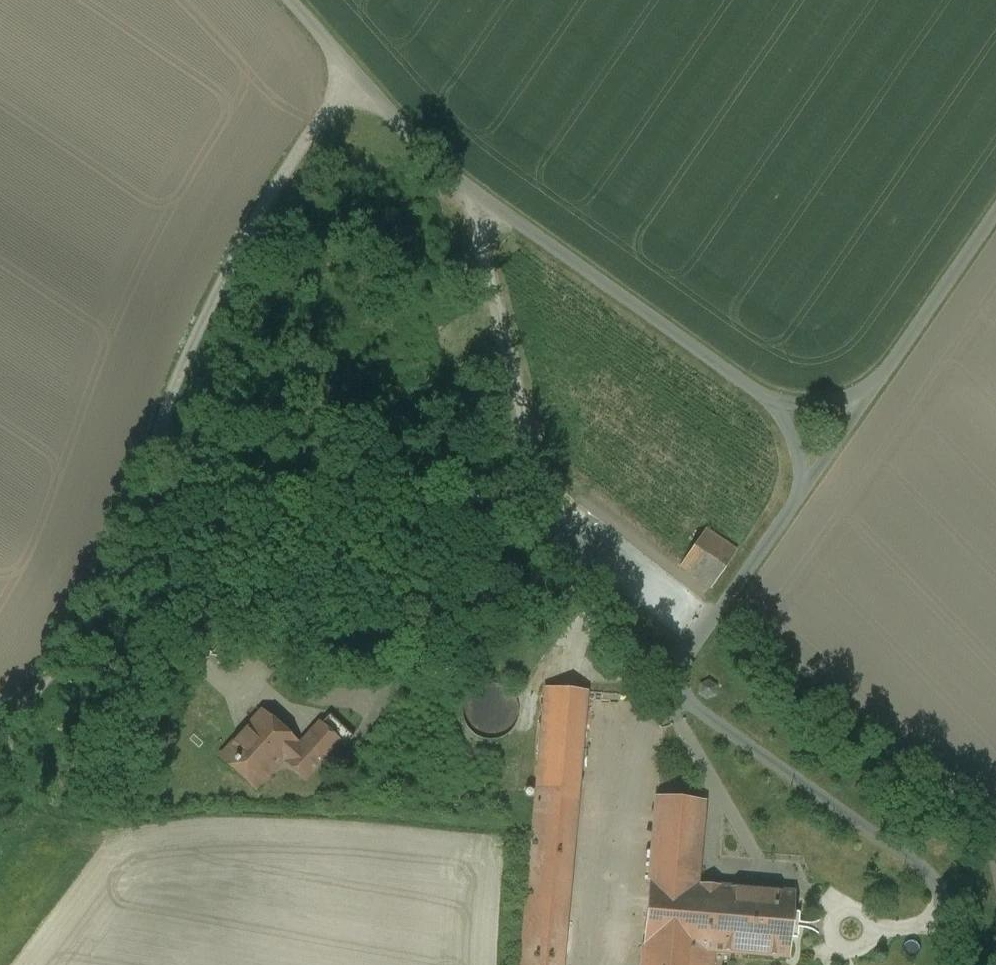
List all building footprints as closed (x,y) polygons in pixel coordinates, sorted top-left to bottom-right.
[(737,551),(706,530),(680,567),(711,588),(737,551)] [(701,686),(700,695),(707,700),(715,696),(716,687),(709,682),(701,686)] [(483,740),(496,741),(505,737),(513,730),(518,721),(519,711),(517,701),(512,693),(504,688),(495,685),(486,685),(474,690),(466,699),(462,711),(465,724),(472,734),(483,740)] [(545,689),(520,964),(562,964),(587,693),(545,689)] [(262,714),(222,759),(255,789),(281,761),(285,761),(305,779),(338,742),(320,726),(301,748),(262,714)] [(655,798),(649,882),(697,886),(704,802),(655,798)] [(697,886),(649,882),(644,946),(713,952),(788,958),(793,894),(697,886)] [(644,946),(642,964),(712,964),(713,952),(644,946)]
